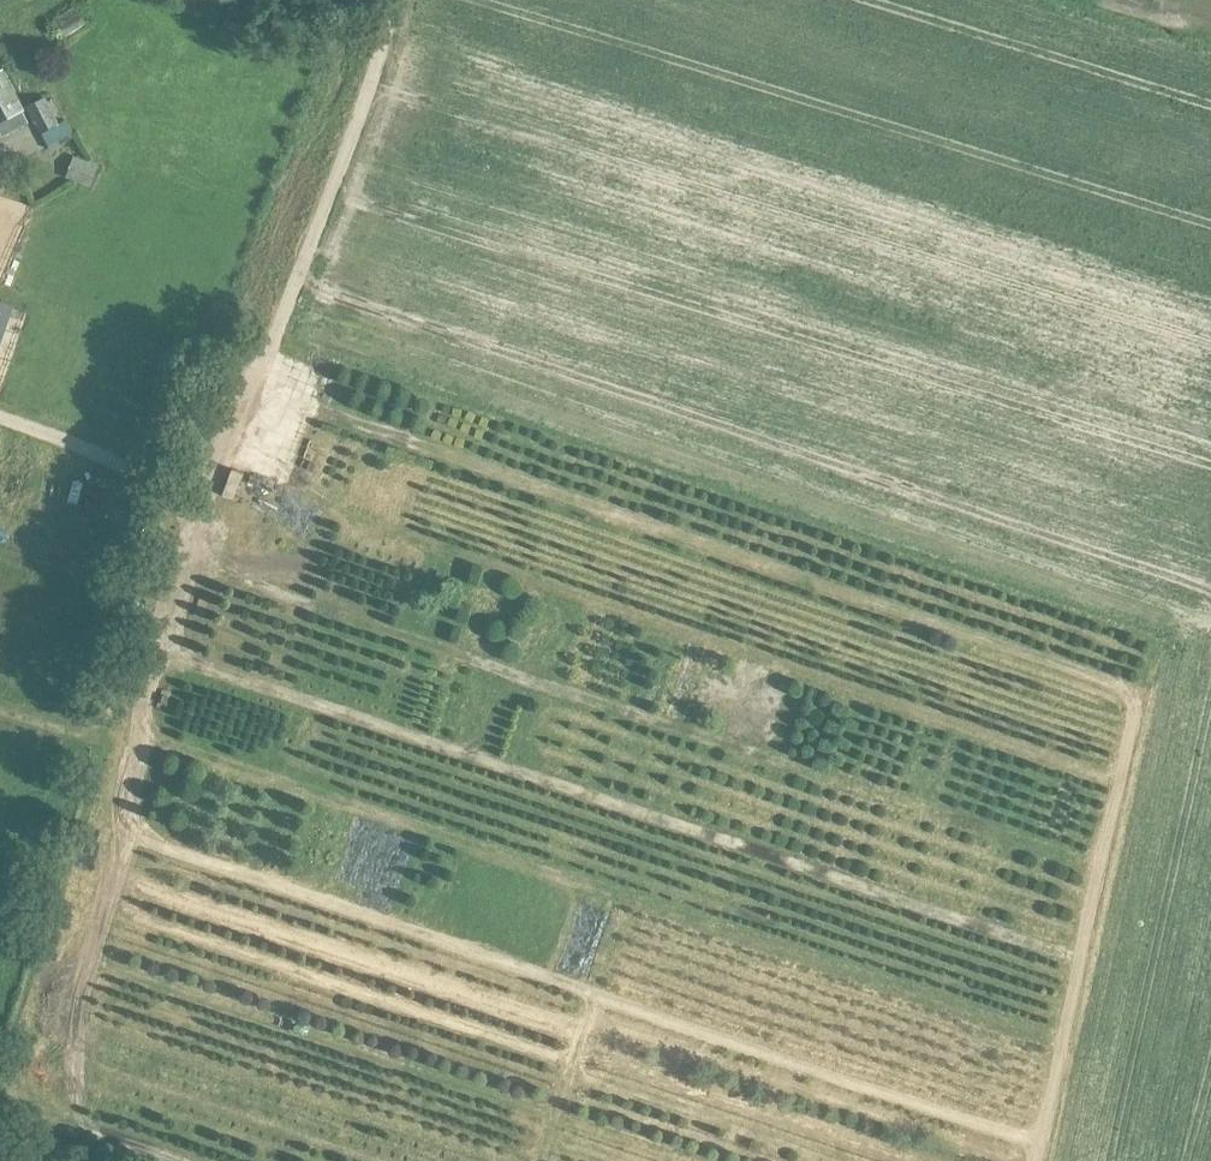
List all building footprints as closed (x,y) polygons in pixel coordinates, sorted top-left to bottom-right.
[(76,8),(51,24),(63,42),(88,26),(76,8)] [(0,75),(0,124),(25,111),(5,72),(0,75)] [(19,174),(16,142),(0,144),(0,176),(19,174)] [(92,188),(99,168),(74,159),(67,180),(92,188)] [(20,307),(0,301),(0,365),(20,307)]
